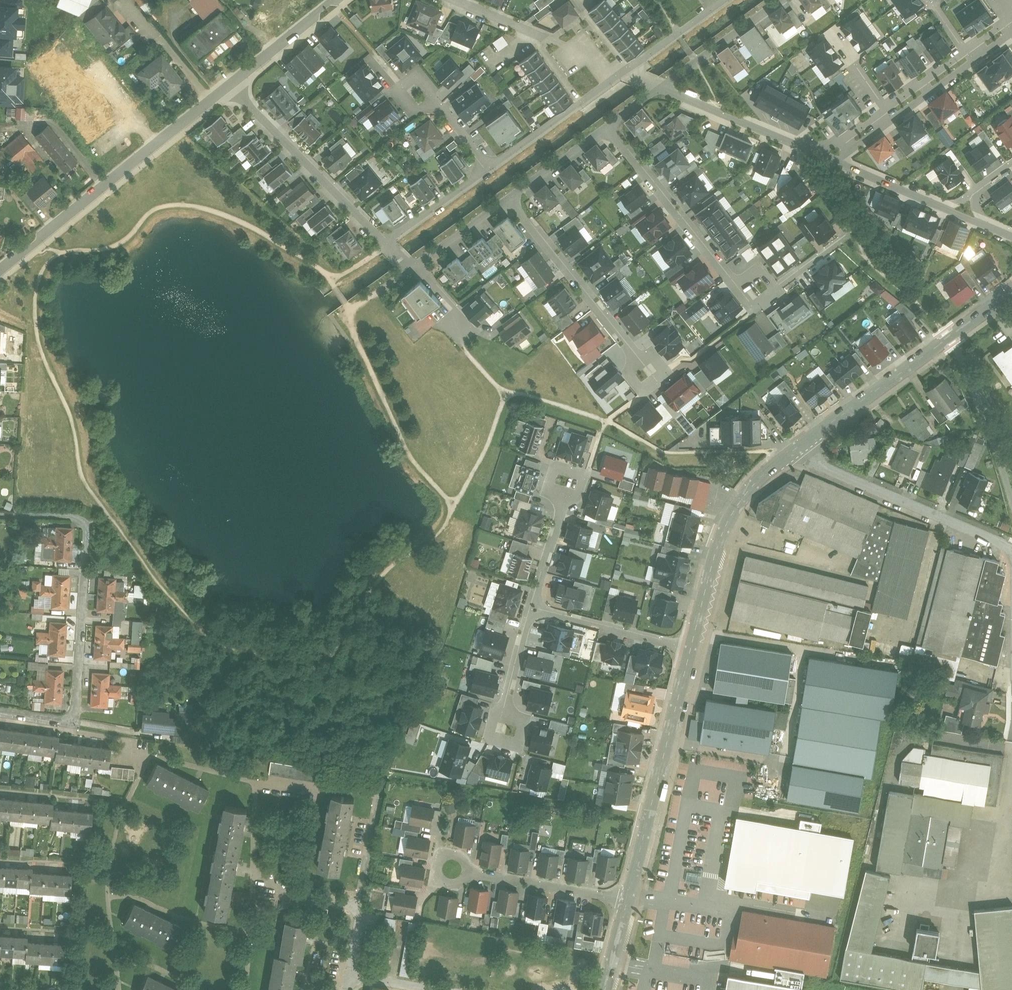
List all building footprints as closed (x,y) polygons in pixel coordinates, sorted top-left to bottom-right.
[(0,6),(0,34),(11,35),(15,35),(16,27),(20,27),(21,16),(17,16),(17,8),(18,8),(21,5),(22,0),(6,0),(5,6),(0,6)] [(57,5),(79,15),(97,0),(59,0),(57,5)] [(123,29),(100,0),(97,0),(79,15),(109,52),(134,32),(129,25),(123,29)] [(209,19),(219,11),(220,11),(225,7),(219,0),(193,0),(209,19)] [(373,11),(374,11),(394,8),(395,8),(393,0),(372,0),(373,11)] [(534,0),(540,9),(545,6),(550,3),(554,0),(534,0)] [(589,11),(597,21),(614,8),(607,0),(603,0),(589,11)] [(812,13),(823,5),(820,0),(802,0),(812,13)] [(823,5),(826,9),(832,5),(828,0),(820,0),(823,5)] [(904,15),(914,9),(923,3),(921,0),(894,0),(904,15)] [(968,6),(982,27),(993,20),(979,0),(977,0),(968,6)] [(442,11),(418,1),(412,17),(417,20),(415,24),(416,25),(416,26),(422,28),(423,28),(431,31),(433,32),(435,25),(442,11)] [(570,1),(555,12),(565,24),(579,14),(570,1)] [(554,9),(550,3),(545,6),(549,13),(554,9)] [(245,15),(237,6),(233,9),(240,19),(245,15)] [(540,9),(534,14),(539,20),(549,13),(545,6),(540,9)] [(783,6),(771,15),(784,33),(795,25),(796,24),(788,13),(783,6)] [(968,6),(957,14),(971,35),(982,27),(968,6)] [(614,8),(597,21),(605,31),(622,18),(614,8)] [(850,23),(861,14),(857,8),(845,16),(850,23)] [(648,13),(644,9),(639,12),(643,17),(648,13)] [(804,23),(793,9),(788,13),(796,24),(795,25),(798,28),(804,23)] [(917,13),(914,9),(904,15),(907,20),(917,13)] [(209,19),(182,41),(204,67),(241,37),(220,11),(219,11),(209,19)] [(364,22),(356,13),(351,18),(359,27),(364,22)] [(651,18),(648,13),(643,17),(647,21),(651,18)] [(850,23),(843,28),(859,50),(865,45),(878,36),(861,14),(850,23)] [(622,18),(605,31),(613,41),(630,28),(622,18)] [(445,29),(441,36),(453,41),(454,37),(459,24),(450,20),(445,29)] [(470,25),(460,21),(459,24),(454,37),(473,45),(480,29),(474,26),(474,25),(471,24),(470,25)] [(336,55),(348,46),(331,25),(319,35),(323,39),(334,53),(336,55)] [(435,25),(433,32),(431,31),(427,40),(436,43),(440,35),(441,36),(445,29),(435,25)] [(765,40),(755,26),(742,36),(759,60),(772,51),(773,50),(765,40)] [(630,28),(613,41),(621,51),(637,37),(630,28)] [(924,39),(923,40),(929,47),(937,59),(950,49),(937,30),(924,39)] [(503,35),(494,41),(500,50),(509,44),(503,35)] [(915,39),(924,51),(929,47),(923,40),(924,39),(921,35),(915,39)] [(780,50),(770,36),(765,40),(773,50),(772,51),(774,53),(780,50)] [(878,36),(865,45),(869,50),(882,41),(878,36)] [(913,50),(917,55),(924,51),(915,39),(913,36),(906,41),(913,50)] [(637,37),(621,51),(629,61),(646,48),(637,37)] [(323,39),(317,45),(329,58),(334,53),(323,39)] [(401,40),(396,44),(396,45),(390,50),(389,51),(394,57),(404,69),(421,55),(409,40),(406,43),(403,39),(402,40),(401,40)] [(804,48),(809,54),(820,45),(815,39),(804,48)] [(843,62),(827,40),(820,45),(809,54),(825,75),(838,66),(843,62)] [(11,54),(12,42),(0,41),(0,53),(11,54)] [(390,50),(383,42),(377,48),(389,61),(394,57),(389,51),(390,50)] [(309,45),(298,54),(313,72),(324,62),(313,49),(309,45)] [(317,45),(313,49),(324,62),(329,58),(317,45)] [(734,52),(729,45),(718,53),(734,75),(745,67),(742,62),(734,52)] [(748,58),(740,48),(734,52),(742,62),(748,58)] [(988,66),(986,63),(977,69),(992,90),(1001,84),(1001,83),(1008,78),(1008,79),(1011,76),(1011,51),(1010,48),(1003,53),(1002,51),(993,58),(995,61),(988,66)] [(537,50),(520,62),(528,73),(545,60),(537,50)] [(913,50),(900,59),(912,76),(925,67),(917,55),(913,50)] [(298,54),(287,64),(290,68),(302,82),(313,72),(298,54)] [(170,67),(168,65),(169,64),(166,60),(165,62),(160,56),(139,73),(148,84),(156,77),(170,95),(183,84),(177,77),(179,75),(172,67),(170,67)] [(902,71),(893,57),(887,61),(890,65),(897,74),(902,71)] [(452,58),(436,72),(449,86),(460,77),(465,72),(463,69),(452,58)] [(545,60),(528,73),(535,83),(553,70),(545,60)] [(347,72),(350,76),(362,67),(358,62),(347,72)] [(470,63),(463,69),(465,72),(460,77),(464,81),(471,75),(476,70),(476,69),(470,63)] [(348,78),(357,89),(374,75),(365,64),(362,67),(350,76),(348,78)] [(890,65),(878,73),(891,91),(903,83),(897,74),(890,65)] [(481,66),(476,70),(471,75),(475,80),(485,70),(481,66)] [(841,71),(838,66),(825,75),(829,81),(841,71)] [(11,97),(13,76),(13,68),(0,68),(0,97),(11,97)] [(297,86),(302,82),(290,68),(286,72),(297,86)] [(553,70),(535,83),(543,93),(560,81),(553,70)] [(499,72),(493,76),(498,83),(504,79),(499,72)] [(374,75),(357,89),(366,100),(368,98),(380,88),(383,85),(374,75)] [(22,77),(13,76),(11,97),(16,98),(20,98),(22,77)] [(460,77),(450,87),(453,90),(463,80),(460,77)] [(480,81),(467,90),(480,108),(493,99),(480,81)] [(560,81),(543,93),(550,103),(567,91),(560,81)] [(765,81),(754,101),(774,112),(771,116),(777,119),(779,115),(799,125),(810,105),(765,81)] [(279,87),(266,97),(281,116),(293,105),(279,87)] [(515,97),(508,87),(504,91),(511,100),(515,97)] [(380,88),(368,98),(372,102),(383,93),(380,88)] [(467,90),(452,100),(465,119),(480,108),(467,90)] [(567,91),(550,103),(558,114),(575,101),(567,91)] [(947,91),(931,103),(935,108),(942,119),(943,118),(958,107),(947,91)] [(848,93),(830,105),(833,108),(824,114),(837,132),(854,120),(851,116),(859,110),(848,93)] [(0,97),(0,105),(15,106),(16,98),(11,97),(0,97)] [(518,97),(513,100),(518,106),(522,103),(518,97)] [(509,98),(499,105),(504,111),(508,108),(513,105),(509,98)] [(376,110),(370,115),(382,130),(400,115),(388,100),(376,110)] [(371,104),(358,115),(363,121),(370,115),(376,110),(371,104)] [(26,107),(17,106),(16,118),(25,119),(26,107)] [(16,108),(7,107),(6,115),(15,116),(16,108)] [(26,107),(25,119),(33,119),(34,108),(26,107)] [(530,107),(523,111),(528,118),(534,114),(530,107)] [(643,107),(626,121),(636,134),(654,120),(643,107)] [(504,111),(488,122),(500,140),(520,126),(508,108),(504,111)] [(942,119),(935,108),(926,114),(937,128),(945,122),(943,118),(942,119)] [(304,110),(297,115),(302,120),(306,116),(308,114),(304,110)] [(222,114),(206,127),(220,145),(229,137),(235,132),(228,123),(229,122),(222,114)] [(297,115),(290,121),(295,127),(302,120),(297,115)] [(915,115),(899,126),(904,134),(910,143),(911,142),(927,131),(921,123),(922,122),(917,115),(915,115)] [(306,116),(302,120),(295,127),(312,144),(323,133),(313,123),(313,122),(312,121),(311,122),(306,116)] [(678,116),(664,126),(673,137),(686,127),(678,116)] [(1006,118),(999,123),(998,126),(996,128),(1009,146),(1011,144),(1011,117),(1009,118),(1006,118)] [(430,120),(412,133),(422,146),(425,151),(432,146),(444,138),(430,120)] [(52,129),(50,130),(47,126),(38,134),(41,138),(39,140),(64,171),(77,160),(52,129)] [(242,126),(235,132),(229,137),(234,144),(246,135),(248,133),(242,126)] [(947,146),(955,140),(943,126),(936,132),(947,146)] [(995,144),(984,129),(979,133),(984,141),(985,141),(989,148),(995,144)] [(753,141),(726,130),(720,145),(746,156),(753,141)] [(21,132),(3,147),(16,162),(23,157),(33,149),(34,148),(21,132)] [(911,142),(910,143),(904,134),(896,141),(907,155),(916,149),(911,142)] [(234,144),(232,146),(237,152),(242,147),(251,140),(246,135),(234,144)] [(251,140),(242,147),(256,164),(272,151),(266,143),(265,144),(257,135),(251,140)] [(885,136),(870,147),(880,160),(884,157),(886,159),(892,154),(891,152),(895,149),(885,136)] [(343,137),(331,147),(334,152),(343,145),(343,146),(347,142),(343,137)] [(447,143),(451,149),(458,143),(455,138),(447,143)] [(655,154),(666,145),(661,138),(650,147),(655,154)] [(984,141),(967,154),(979,170),(996,157),(989,148),(985,141),(984,141)] [(603,150),(598,144),(587,152),(598,166),(609,158),(603,150)] [(334,152),(326,159),(335,170),(340,167),(343,167),(347,163),(347,161),(352,157),(343,146),(343,145),(334,152)] [(436,152),(432,146),(425,151),(422,146),(417,149),(425,160),(436,152)] [(619,160),(608,146),(603,150),(609,158),(611,161),(611,162),(614,165),(619,160)] [(678,147),(657,162),(662,170),(665,168),(669,175),(688,161),(678,147)] [(45,164),(33,149),(23,157),(35,172),(45,164)] [(781,156),(764,149),(756,168),(772,175),(773,175),(774,171),(776,168),(777,169),(780,161),(779,160),(781,156)] [(962,163),(952,149),(947,153),(950,157),(958,167),(962,163)] [(464,159),(457,150),(452,154),(453,156),(454,156),(459,163),(464,159)] [(453,156),(442,164),(445,168),(443,170),(447,176),(449,175),(454,181),(466,173),(459,163),(454,156),(453,156)] [(950,157),(936,167),(940,174),(939,174),(939,176),(942,181),(944,181),(945,180),(950,187),(964,176),(958,167),(950,157)] [(609,158),(598,166),(601,170),(611,162),(611,161),(609,158)] [(275,168),(270,161),(257,171),(263,178),(265,176),(275,168)] [(275,168),(265,176),(275,188),(293,173),(284,161),(275,168)] [(366,170),(361,163),(355,167),(361,174),(366,170)] [(579,172),(572,164),(562,173),(573,187),(583,179),(584,178),(579,172)] [(73,165),(60,176),(66,183),(73,178),(69,173),(76,168),(73,165)] [(361,174),(355,167),(347,174),(352,181),(361,174)] [(352,181),(350,183),(363,198),(379,185),(375,179),(378,176),(370,167),(366,170),(361,174),(352,181)] [(592,177),(584,168),(579,172),(584,178),(583,179),(586,182),(592,177)] [(781,174),(774,171),(773,175),(772,175),(768,185),(775,188),(781,174)] [(435,181),(429,172),(424,176),(430,185),(435,181)] [(697,174),(679,187),(690,202),(708,189),(697,174)] [(797,175),(783,185),(780,193),(784,199),(804,184),(797,175)] [(423,176),(412,184),(425,202),(436,194),(430,185),(424,176),(423,176)] [(45,177),(28,190),(40,205),(57,192),(45,177)] [(294,190),(284,198),(294,211),(300,205),(302,207),(310,201),(308,199),(314,194),(304,182),(294,190)] [(992,194),(1001,206),(1011,198),(1011,186),(1009,182),(992,194)] [(290,184),(279,193),(283,199),(284,198),(294,190),(290,184)] [(804,184),(784,199),(791,209),(812,194),(804,184)] [(547,185),(537,193),(548,207),(559,199),(553,192),(547,185)] [(639,185),(622,197),(632,210),(640,205),(649,198),(639,185)] [(568,198),(560,187),(553,192),(559,199),(561,202),(562,204),(568,198)] [(40,205),(28,190),(21,196),(33,211),(40,205)] [(897,210),(901,200),(883,192),(875,209),(894,217),(897,210)] [(394,218),(405,210),(394,194),(382,203),(394,218)] [(707,207),(717,199),(713,194),(703,202),(707,207)] [(559,199),(548,207),(550,210),(561,202),(559,199)] [(707,207),(697,214),(728,255),(736,248),(747,240),(717,199),(707,207)] [(317,213),(308,220),(309,220),(318,232),(337,217),(327,205),(317,213)] [(640,205),(632,210),(628,212),(633,218),(644,210),(640,205)] [(904,225),(917,231),(926,211),(912,205),(908,215),(904,224),(904,225)] [(312,207),(298,218),(303,225),(309,220),(308,220),(317,213),(312,207)] [(648,215),(638,223),(651,240),(671,225),(658,208),(648,215)] [(633,218),(630,219),(635,226),(638,223),(648,215),(644,209),(644,210),(633,218)] [(902,213),(897,210),(894,217),(891,223),(897,226),(902,213)] [(926,211),(917,231),(931,236),(935,227),(939,217),(926,211)] [(821,213),(807,224),(815,235),(820,242),(835,231),(821,213)] [(904,224),(908,215),(902,213),(897,226),(903,228),(904,225),(904,224)] [(509,215),(494,227),(498,232),(503,237),(513,251),(528,239),(509,215)] [(815,235),(807,224),(805,221),(798,225),(809,240),(815,235)] [(969,228),(952,221),(948,231),(944,240),(945,240),(961,247),(969,228)] [(627,222),(621,226),(624,230),(630,226),(627,222)] [(342,225),(329,236),(333,242),(337,239),(337,238),(338,238),(347,231),(342,225)] [(576,225),(560,236),(572,253),(588,241),(576,225)] [(941,229),(935,227),(931,236),(929,239),(936,242),(941,229)] [(347,231),(338,238),(337,238),(337,239),(338,239),(350,256),(351,256),(363,247),(364,246),(363,246),(351,229),(351,228),(350,229),(347,231)] [(936,242),(935,244),(942,246),(945,240),(944,240),(948,231),(941,228),(941,229),(936,242)] [(759,246),(758,247),(761,251),(777,274),(800,257),(781,230),(759,246)] [(498,232),(493,236),(497,242),(503,237),(498,232)] [(678,234),(660,248),(672,265),(673,266),(680,261),(692,252),(678,234)] [(504,250),(497,242),(493,236),(487,241),(495,250),(492,253),(497,259),(501,256),(499,254),(504,250)] [(482,240),(480,238),(469,247),(481,262),(492,253),(495,250),(487,241),(485,238),(482,240)] [(751,245),(747,240),(736,248),(740,253),(742,252),(751,245)] [(753,248),(751,245),(742,252),(748,261),(761,251),(758,247),(759,246),(758,244),(753,248)] [(971,245),(964,251),(968,257),(975,252),(971,245)] [(597,250),(581,262),(594,280),(615,265),(605,251),(600,255),(597,250)] [(538,252),(524,263),(531,273),(546,262),(538,252)] [(974,265),(965,252),(962,261),(967,268),(972,275),(977,271),(973,265),(974,265)] [(974,265),(973,265),(977,271),(986,282),(1000,272),(996,266),(996,265),(995,265),(994,264),(995,261),(992,257),(989,257),(988,255),(974,265)] [(458,256),(444,268),(455,282),(466,273),(470,271),(462,261),(458,256)] [(626,263),(621,256),(615,261),(620,268),(626,263)] [(479,271),(468,257),(462,261),(470,271),(466,273),(470,278),(479,271)] [(518,259),(513,263),(517,268),(522,264),(518,259)] [(835,260),(815,275),(819,280),(818,281),(819,284),(821,286),(822,287),(817,291),(815,290),(810,294),(820,308),(826,304),(826,303),(825,303),(821,298),(828,293),(829,292),(834,288),(835,289),(838,289),(842,286),(843,283),(843,282),(848,278),(845,273),(846,273),(845,270),(842,265),(840,264),(839,265),(835,260)] [(684,267),(680,261),(673,266),(672,265),(665,271),(669,278),(670,277),(683,267),(684,267)] [(546,262),(531,273),(540,284),(540,285),(544,282),(555,274),(546,262)] [(688,273),(680,279),(693,296),(715,280),(701,263),(688,273)] [(683,267),(670,277),(675,283),(680,279),(688,273),(683,267)] [(972,275),(967,268),(960,273),(961,275),(962,275),(971,287),(978,283),(972,275)] [(961,275),(946,286),(958,302),(974,291),(971,287),(962,275),(961,275)] [(617,277),(602,288),(614,304),(629,293),(617,277)] [(422,280),(406,293),(412,300),(408,303),(414,311),(418,308),(423,315),(442,301),(422,280)] [(879,293),(884,287),(877,280),(872,286),(879,293)] [(544,282),(540,285),(540,284),(534,289),(538,295),(548,287),(544,282)] [(566,287),(549,299),(559,312),(562,317),(568,312),(578,305),(571,296),(572,295),(566,287)] [(885,287),(880,293),(894,304),(899,298),(885,287)] [(717,314),(716,315),(721,322),(723,321),(724,322),(742,307),(730,292),(712,307),(717,314)] [(813,309),(802,296),(796,301),(791,294),(779,304),(783,308),(779,312),(786,321),(791,327),(813,309)] [(471,301),(464,308),(478,324),(486,317),(493,311),(490,308),(479,295),(472,302),(471,301)] [(636,298),(622,309),(626,314),(637,306),(638,306),(641,304),(636,298)] [(701,298),(687,309),(692,315),(706,304),(701,298)] [(916,313),(907,305),(902,301),(896,305),(903,315),(905,314),(908,318),(916,313)] [(493,311),(486,317),(492,325),(505,313),(496,303),(490,308),(493,311)] [(626,314),(623,317),(627,322),(631,328),(632,328),(636,333),(650,322),(638,306),(637,306),(626,314)] [(780,325),(786,321),(779,312),(775,307),(769,311),(780,325)] [(517,311),(503,322),(507,328),(522,317),(517,311)] [(562,317),(559,312),(553,316),(563,330),(575,321),(568,312),(562,317)] [(903,315),(891,324),(890,327),(895,333),(898,333),(904,342),(918,332),(908,318),(905,314),(903,315)] [(507,328),(501,332),(511,345),(517,340),(518,342),(527,336),(525,334),(531,330),(522,317),(507,328)] [(575,321),(564,329),(571,338),(575,336),(574,335),(584,328),(577,320),(575,321)] [(584,328),(574,335),(575,336),(586,352),(587,352),(596,345),(606,338),(593,321),(584,328)] [(756,323),(740,335),(758,359),(773,348),(774,347),(768,339),(756,323)] [(668,325),(653,337),(668,356),(683,344),(668,325)] [(890,340),(879,326),(872,331),(875,336),(876,335),(884,345),(890,340)] [(789,343),(780,331),(775,334),(784,346),(789,343)] [(775,334),(768,339),(774,347),(773,348),(776,352),(784,346),(775,334)] [(875,336),(861,347),(874,363),(889,351),(884,345),(876,335),(875,336)] [(596,345),(587,352),(586,352),(583,354),(589,363),(602,354),(596,345)] [(717,347),(698,361),(702,367),(710,377),(712,376),(729,364),(717,347)] [(995,355),(1008,373),(1006,374),(1011,383),(1011,347),(1004,352),(1003,350),(995,355)] [(865,362),(856,351),(852,355),(860,365),(865,362)] [(851,354),(841,362),(854,377),(864,369),(860,365),(852,355),(851,354)] [(589,377),(588,378),(602,394),(613,385),(624,376),(610,359),(604,365),(589,377)] [(589,377),(604,365),(600,360),(585,372),(589,377)] [(854,377),(841,362),(831,370),(840,382),(843,385),(854,377)] [(783,364),(777,368),(782,374),(788,370),(783,364)] [(710,377),(702,367),(695,372),(698,377),(705,386),(714,379),(712,376),(710,377)] [(827,374),(825,371),(820,375),(831,389),(836,385),(827,374)] [(840,382),(832,371),(827,374),(836,385),(840,382)] [(693,381),(687,374),(676,383),(689,399),(697,392),(700,390),(693,381)] [(820,375),(813,381),(812,380),(808,381),(804,384),(802,388),(803,389),(802,390),(814,405),(819,401),(820,402),(827,396),(826,395),(832,390),(831,389),(820,375)] [(705,386),(698,377),(693,381),(700,390),(697,392),(701,396),(708,390),(705,386)] [(796,393),(785,379),(778,385),(785,394),(786,394),(789,399),(796,393)] [(960,402),(944,380),(928,391),(938,404),(939,403),(945,412),(960,402)] [(676,383),(664,392),(669,399),(677,408),(680,406),(689,399),(676,383)] [(619,391),(613,385),(602,394),(608,400),(619,391)] [(789,399),(786,394),(785,394),(770,406),(776,414),(775,414),(780,420),(780,419),(786,427),(788,425),(788,426),(795,421),(795,420),(802,414),(789,399)] [(677,408),(669,399),(664,403),(676,417),(683,410),(680,406),(677,408)] [(650,401),(634,414),(646,429),(662,416),(650,401)] [(945,412),(939,403),(938,404),(931,409),(941,423),(949,417),(945,412)] [(917,407),(903,418),(914,434),(916,433),(922,440),(930,434),(925,426),(929,423),(917,407)] [(740,413),(720,413),(720,423),(719,441),(740,441),(740,413)] [(760,413),(740,413),(740,441),(760,441),(760,439),(760,419),(760,413)] [(889,424),(881,417),(877,421),(885,428),(889,424)] [(769,427),(760,419),(760,439),(769,440),(769,427)] [(530,421),(529,421),(520,448),(535,453),(542,433),(544,433),(546,426),(534,422),(530,421)] [(885,428),(877,421),(873,426),(881,432),(885,428)] [(719,441),(720,423),(709,422),(709,440),(719,441)] [(587,436),(574,432),(570,443),(562,441),(558,453),(580,460),(584,450),(588,437),(587,436)] [(595,434),(588,432),(587,436),(588,437),(584,450),(589,452),(595,434)] [(869,437),(851,439),(853,463),(864,462),(864,457),(871,456),(871,455),(875,454),(874,446),(870,447),(869,437)] [(921,444),(908,441),(907,445),(919,450),(921,444)] [(975,441),(965,465),(973,469),(984,445),(975,441)] [(907,445),(902,443),(893,466),(909,474),(919,450),(907,445)] [(932,445),(925,443),(919,457),(926,460),(932,445)] [(967,443),(960,458),(966,461),(973,445),(967,443)] [(628,462),(607,455),(602,471),(622,478),(623,478),(623,477),(628,462)] [(957,460),(944,455),(942,460),(954,465),(957,460)] [(541,463),(528,458),(525,465),(539,469),(541,463)] [(942,460),(938,458),(931,473),(928,471),(922,485),(942,494),(954,465),(942,460)] [(525,465),(524,465),(522,472),(520,479),(519,479),(517,487),(534,492),(541,470),(539,469),(525,465)] [(662,487),(666,471),(651,467),(650,472),(644,470),(641,485),(647,487),(648,484),(662,487)] [(923,469),(917,483),(922,485),(928,471),(923,469)] [(666,471),(662,487),(662,489),(679,494),(680,492),(684,475),(683,475),(683,476),(667,472),(668,471),(666,471)] [(988,479),(970,471),(965,483),(968,484),(983,490),(988,479)] [(880,504),(807,473),(806,473),(802,484),(801,485),(784,525),(832,545),(858,556),(859,556),(876,514),(877,513),(880,504),(880,505),(880,504)] [(684,475),(680,492),(694,495),(695,496),(699,479),(684,475)] [(635,481),(623,477),(623,478),(622,478),(619,486),(633,490),(635,481)] [(911,478),(907,488),(913,491),(917,481),(911,478)] [(712,482),(699,479),(695,496),(694,495),(691,507),(693,508),(704,510),(712,482)] [(791,480),(759,502),(757,514),(764,517),(763,519),(771,523),(773,520),(784,525),(801,485),(791,480)] [(983,490),(968,484),(961,502),(976,508),(977,508),(976,507),(980,498),(981,499),(981,498),(980,498),(983,490)] [(635,486),(632,501),(657,506),(659,498),(641,494),(642,488),(635,486)] [(613,496),(593,490),(591,497),(590,497),(587,503),(589,504),(586,511),(598,515),(606,517),(613,496)] [(533,502),(516,496),(513,507),(523,510),(524,508),(530,511),(533,502)] [(666,500),(661,520),(669,523),(675,502),(666,500)] [(691,507),(676,503),(674,510),(691,514),(693,508),(691,507)] [(530,511),(524,508),(523,510),(520,518),(519,519),(518,524),(518,525),(516,532),(537,539),(545,515),(530,511)] [(691,514),(674,510),(670,524),(697,531),(697,529),(698,529),(700,522),(699,522),(700,516),(691,514)] [(895,521),(877,513),(876,514),(859,556),(851,573),(880,580),(877,594),(877,593),(877,594),(873,608),(873,609),(874,609),(885,611),(885,612),(886,612),(895,614),(907,617),(930,530),(929,529),(929,530),(917,527),(918,526),(917,526),(908,524),(907,524),(896,521),(895,521)] [(485,514),(481,525),(489,528),(493,516),(485,514)] [(606,517),(598,515),(596,521),(607,524),(614,526),(616,520),(606,517)] [(589,519),(587,527),(592,528),(604,532),(607,524),(596,521),(589,519)] [(570,522),(566,539),(588,545),(592,528),(587,527),(570,522)] [(697,531),(670,524),(667,538),(684,543),(693,545),(694,539),(695,539),(697,532),(696,532),(697,531)] [(43,542),(72,544),(73,527),(57,525),(56,536),(43,536),(43,542)] [(639,537),(641,530),(627,527),(626,535),(639,537)] [(520,540),(514,538),(510,551),(515,553),(516,552),(520,540)] [(684,543),(667,538),(665,545),(681,549),(682,549),(684,543)] [(72,544),(43,542),(42,557),(71,559),(72,544)] [(665,545),(663,544),(662,551),(662,552),(662,551),(679,555),(681,549),(665,545)] [(999,561),(942,546),(911,667),(955,679),(961,655),(998,664),(1005,635),(1000,634),(1005,614),(1000,613),(1003,603),(998,602),(1006,573),(996,571),(999,561)] [(571,547),(568,554),(583,559),(586,560),(588,551),(571,547)] [(679,555),(662,551),(662,552),(659,566),(687,573),(690,558),(679,555)] [(516,552),(515,553),(509,572),(528,578),(531,570),(530,569),(533,558),(516,552)] [(563,553),(558,568),(579,574),(583,559),(568,554),(563,553)] [(869,585),(747,555),(746,555),(731,618),(732,618),(819,639),(820,634),(849,641),(858,607),(864,608),(869,585)] [(687,573),(659,566),(655,580),(672,584),(683,587),(687,573)] [(40,588),(69,590),(70,574),(69,574),(59,573),(54,573),(53,584),(40,583),(40,588)] [(98,592),(127,594),(127,589),(120,589),(121,581),(115,580),(116,577),(99,576),(98,592)] [(575,579),(573,587),(586,591),(585,592),(591,593),(593,584),(575,579)] [(672,584),(655,580),(653,586),(655,587),(670,591),(672,584)] [(523,589),(502,582),(499,592),(498,591),(495,600),(496,600),(494,607),(494,608),(510,613),(515,615),(518,606),(517,605),(519,597),(520,598),(523,589)] [(143,595),(144,583),(134,583),(133,595),(143,595)] [(573,587),(560,584),(556,599),(565,601),(564,603),(572,605),(573,603),(582,606),(585,592),(586,591),(573,587)] [(670,591),(655,587),(653,597),(659,599),(659,596),(671,599),(673,592),(670,591)] [(69,590),(40,588),(40,594),(52,595),(51,606),(68,607),(69,590)] [(127,594),(98,592),(97,609),(113,610),(114,599),(126,600),(127,600),(127,599),(127,594)] [(620,595),(610,592),(605,610),(615,612),(619,595),(620,595)] [(632,597),(626,596),(625,597),(620,595),(619,595),(615,612),(614,616),(633,620),(638,600),(633,599),(632,597)] [(671,599),(659,596),(659,599),(653,620),(655,620),(657,622),(660,623),(663,622),(672,624),(678,601),(671,599)] [(510,613),(494,608),(494,607),(493,607),(490,616),(507,621),(510,613)] [(858,607),(849,641),(864,645),(872,611),(864,608),(858,607)] [(504,630),(507,621),(490,616),(487,625),(504,630)] [(37,636),(66,638),(67,621),(50,620),(50,631),(37,630),(37,632),(37,636)] [(95,640),(124,642),(124,636),(112,636),(112,625),(96,624),(95,640)] [(574,629),(551,624),(546,643),(555,645),(569,649),(569,648),(574,629)] [(504,630),(487,625),(480,649),(503,656),(510,632),(504,630)] [(66,638),(37,636),(37,641),(40,641),(49,642),(48,653),(64,654),(66,638)] [(124,642),(95,640),(94,656),(110,657),(111,647),(123,647),(124,642)] [(607,643),(598,640),(593,658),(603,660),(604,657),(607,643)] [(621,643),(614,641),(614,642),(608,640),(607,643),(604,657),(608,658),(608,659),(610,661),(613,662),(615,663),(618,662),(619,661),(623,662),(627,645),(621,643)] [(793,653),(722,641),(714,689),(792,702),(796,677),(789,676),(793,653)] [(902,642),(900,653),(912,655),(914,645),(902,642)] [(569,649),(555,645),(553,652),(571,656),(572,649),(569,648),(569,649)] [(539,649),(537,657),(553,661),(555,653),(539,649)] [(664,654),(641,649),(639,656),(636,667),(639,668),(659,673),(660,671),(662,670),(663,666),(662,664),(664,654)] [(631,654),(627,671),(637,674),(639,668),(636,667),(639,656),(631,654)] [(476,665),(490,669),(492,659),(479,655),(476,665)] [(530,655),(526,671),(549,677),(553,661),(537,657),(530,655)] [(899,670),(810,656),(793,762),(866,775),(873,776),(882,716),(891,718),(899,670)] [(476,665),(475,665),(469,686),(494,693),(499,671),(490,669),(476,665)] [(34,683),(62,685),(63,669),(47,668),(47,679),(34,678),(34,683)] [(92,688),(120,690),(121,682),(118,681),(118,684),(108,683),(109,672),(93,671),(92,688)] [(532,684),(541,686),(542,682),(525,677),(523,684),(531,686),(532,684)] [(993,688),(955,679),(957,680),(955,686),(949,683),(947,693),(963,697),(964,695),(989,701),(993,688)] [(646,684),(627,681),(625,691),(628,691),(629,691),(644,694),(646,684)] [(62,685),(34,683),(33,689),(37,689),(46,689),(45,701),(61,701),(62,685)] [(531,686),(527,704),(549,709),(554,690),(541,686),(532,684),(531,686)] [(120,690),(92,688),(91,704),(107,705),(108,694),(117,695),(120,695),(120,690)] [(467,699),(477,702),(479,696),(462,690),(450,725),(457,728),(467,699)] [(644,694),(629,691),(628,691),(627,696),(622,695),(619,709),(624,710),(623,715),(649,721),(655,696),(644,694)] [(989,701),(964,695),(963,697),(962,704),(958,718),(964,719),(964,720),(965,720),(979,724),(982,709),(987,711),(989,701)] [(789,712),(707,698),(701,740),(770,752),(774,726),(787,728),(789,712)] [(467,699),(457,728),(474,733),(484,705),(477,702),(467,699)] [(168,711),(152,709),(152,713),(143,712),(142,727),(179,731),(180,722),(175,722),(175,716),(168,715),(168,711)] [(958,718),(948,715),(946,721),(944,729),(962,732),(965,720),(964,720),(964,719),(958,718)] [(569,723),(552,718),(549,728),(555,729),(555,730),(567,733),(569,723)] [(416,742),(420,721),(410,719),(406,740),(416,742)] [(633,724),(615,721),(614,729),(621,730),(621,729),(632,731),(633,724)] [(549,728),(536,725),(531,747),(549,752),(555,730),(555,729),(549,728)] [(18,729),(5,727),(2,745),(15,747),(18,729)] [(32,731),(18,729),(15,747),(29,749),(32,731)] [(632,731),(621,729),(621,730),(619,743),(642,747),(644,733),(632,731)] [(45,733),(32,731),(29,749),(42,751),(45,733)] [(192,733),(184,731),(183,734),(173,732),(172,738),(191,741),(192,733)] [(58,735),(45,733),(42,751),(55,753),(57,740),(58,735)] [(450,735),(440,764),(460,771),(464,760),(470,742),(450,735)] [(70,742),(57,740),(55,753),(55,758),(68,759),(70,742)] [(84,743),(70,742),(68,759),(81,761),(84,743)] [(1004,754),(933,742),(931,751),(925,750),(923,763),(920,783),(926,784),(925,793),(972,801),(984,803),(984,802),(996,804),(1004,754)] [(97,745),(84,743),(81,761),(94,763),(97,745)] [(642,747),(619,743),(617,756),(617,757),(627,759),(639,761),(642,747)] [(110,747),(97,745),(94,763),(102,764),(103,762),(108,762),(110,747)] [(491,757),(483,753),(477,762),(473,769),(482,774),(487,775),(488,772),(487,772),(491,757)] [(513,759),(492,753),(491,757),(487,772),(488,772),(509,777),(513,759)] [(627,759),(617,757),(617,756),(609,755),(608,763),(621,765),(626,766),(627,759)] [(466,761),(464,760),(460,771),(468,775),(473,769),(477,762),(469,758),(466,761)] [(327,768),(272,759),(270,771),(325,780),(327,768)] [(923,763),(903,759),(899,780),(920,783),(923,763)] [(182,775),(156,762),(146,781),(155,785),(154,788),(163,792),(164,790),(172,794),(182,775)] [(608,763),(604,762),(603,768),(610,770),(610,769),(620,771),(621,765),(608,763)] [(866,775),(793,762),(793,763),(794,763),(793,769),(792,769),(792,770),(793,770),(791,776),(790,783),(790,784),(789,790),(788,796),(787,797),(788,797),(796,798),(796,799),(796,798),(803,800),(804,800),(811,801),(812,801),(819,802),(819,803),(820,803),(827,804),(828,804),(835,805),(836,806),(836,805),(843,807),(844,807),(851,808),(859,809),(859,810),(860,810),(860,809),(859,809),(860,803),(861,803),(861,802),(860,802),(862,796),(863,789),(863,788),(864,782),(865,776),(866,775)] [(534,763),(528,783),(546,788),(551,767),(534,763)] [(679,765),(673,787),(682,789),(688,768),(679,765)] [(620,771),(610,769),(610,770),(608,784),(631,788),(634,773),(620,771)] [(24,781),(32,784),(35,775),(27,772),(24,781)] [(208,788),(182,775),(172,794),(180,798),(179,800),(188,805),(189,803),(198,807),(208,788)] [(631,788),(608,784),(606,797),(605,798),(613,799),(629,802),(631,788)] [(925,793),(889,787),(876,864),(939,874),(942,859),(954,861),(961,821),(968,822),(972,801),(925,793)] [(327,830),(348,834),(351,818),(352,819),(353,813),(352,813),(355,797),(334,793),(332,806),(330,806),(328,815),(330,815),(327,830)] [(0,796),(0,814),(11,815),(12,797),(0,796)] [(606,797),(598,796),(596,803),(612,806),(613,799),(605,798),(606,797)] [(26,798),(12,797),(11,815),(24,817),(26,798)] [(39,800),(26,798),(24,817),(37,818),(39,800)] [(53,801),(39,800),(37,818),(51,819),(52,806),(53,801)] [(220,841),(241,845),(245,829),(247,824),(246,823),(249,807),(227,803),(225,817),(223,817),(221,825),(223,826),(220,841)] [(434,807),(415,804),(412,821),(431,824),(434,807)] [(65,807),(52,806),(51,819),(50,824),(63,826),(65,807)] [(79,809),(65,807),(63,826),(77,827),(79,809)] [(92,810),(79,809),(77,827),(85,828),(85,825),(90,826),(92,810)] [(802,825),(741,815),(730,879),(813,893),(814,886),(847,891),(857,835),(821,829),(823,818),(803,815),(802,825)] [(483,820),(476,819),(475,824),(476,824),(474,832),(480,833),(483,820)] [(412,823),(396,820),(395,826),(407,828),(411,829),(412,823)] [(475,824),(459,821),(456,841),(472,844),(474,832),(476,824),(475,824)] [(411,829),(407,828),(405,834),(410,835),(418,836),(419,830),(411,829)] [(540,830),(533,829),(530,847),(537,848),(540,830)] [(348,834),(327,830),(324,844),(322,844),(320,852),(323,853),(320,866),(341,870),(344,853),(345,854),(346,848),(345,848),(348,834)] [(510,833),(503,832),(502,843),(502,845),(508,846),(510,833)] [(418,836),(410,835),(407,851),(428,855),(431,838),(418,836)] [(502,843),(485,840),(482,860),(499,863),(502,845),(502,843)] [(213,878),(234,882),(237,869),(238,869),(239,864),(238,863),(241,845),(220,841),(217,856),(215,856),(214,865),(216,865),(213,878)] [(531,849),(514,846),(510,866),(527,869),(531,849)] [(566,848),(557,847),(556,853),(559,854),(558,862),(564,863),(566,848)] [(602,848),(596,847),(595,855),(594,859),(600,860),(601,853),(602,848)] [(556,853),(542,851),(539,871),(556,874),(558,862),(559,854),(556,853)] [(601,853),(600,860),(598,873),(615,876),(618,855),(601,853)] [(595,855),(588,854),(587,859),(588,859),(587,867),(592,868),(594,859),(595,855)] [(414,859),(401,856),(400,863),(405,864),(405,863),(413,865),(414,859)] [(587,859),(571,856),(568,876),(585,879),(587,867),(588,859),(587,859)] [(413,865),(405,863),(405,864),(402,880),(423,884),(426,867),(413,865)] [(19,867),(6,866),(4,884),(18,885),(19,867)] [(33,868),(19,867),(18,885),(31,886),(32,873),(33,868)] [(847,946),(841,977),(915,989),(922,989),(925,976),(982,985),(980,968),(872,950),(891,875),(866,868),(847,946)] [(32,873),(31,886),(30,891),(44,891),(45,874),(32,873)] [(58,874),(45,874),(44,891),(57,892),(58,874)] [(72,875),(58,874),(57,892),(71,893),(72,875)] [(234,882),(213,878),(211,889),(209,889),(208,897),(210,898),(207,911),(228,915),(231,898),(232,898),(233,893),(232,893),(234,882)] [(490,890),(473,887),(470,906),(486,909),(490,890)] [(519,891),(502,888),(500,900),(499,908),(502,908),(516,911),(519,891)] [(418,895),(397,891),(394,908),(415,912),(418,895)] [(805,904),(806,895),(775,891),(774,901),(805,904)] [(548,896),(531,893),(528,913),(544,916),(548,896)] [(459,897),(442,894),(439,912),(456,915),(459,897)] [(577,901),(560,898),(556,918),(573,920),(577,901)] [(500,900),(494,899),(492,912),(492,914),(501,915),(502,908),(499,908),(500,900)] [(160,916),(134,903),(124,923),(133,927),(132,930),(141,934),(142,932),(151,936),(160,916)] [(330,907),(323,905),(321,917),(328,918),(330,907)] [(975,908),(979,953),(980,968),(982,985),(982,989),(1011,989),(1011,905),(975,908)] [(604,912),(587,909),(587,911),(584,929),(586,929),(601,932),(604,912)] [(587,911),(581,910),(578,930),(585,931),(586,929),(584,929),(587,911)] [(836,926),(751,911),(744,910),(739,938),(734,937),(731,957),(827,974),(836,926)] [(5,921),(13,922),(14,914),(6,913),(5,921)] [(397,917),(386,915),(376,968),(387,970),(397,917)] [(186,929),(160,916),(151,936),(159,940),(158,943),(166,947),(167,945),(176,949),(186,929)] [(309,922),(288,919),(285,937),(306,941),(309,922)] [(421,921),(410,919),(401,973),(412,974),(421,921)] [(549,923),(541,922),(539,939),(546,940),(549,923)] [(940,930),(928,928),(928,925),(922,924),(922,927),(918,926),(915,948),(936,952),(940,930)] [(585,931),(578,930),(575,946),(583,947),(585,931)] [(0,936),(0,942),(0,954),(12,955),(13,937),(0,936)] [(27,937),(13,937),(12,955),(26,955),(27,942),(27,937)] [(306,941),(285,937),(283,955),(298,958),(303,958),(306,941)] [(40,943),(27,942),(26,955),(26,961),(39,961),(40,943)] [(53,944),(40,943),(39,961),(52,962),(53,944)] [(67,945),(53,944),(52,962),(66,963),(67,945)] [(283,955),(277,954),(274,972),(295,976),(298,958),(283,955)] [(803,982),(727,969),(723,989),(801,989),(803,982)] [(274,972),(271,989),(272,989),(292,989),(295,976),(274,972)] [(148,975),(141,989),(173,989),(174,988),(148,975)]
